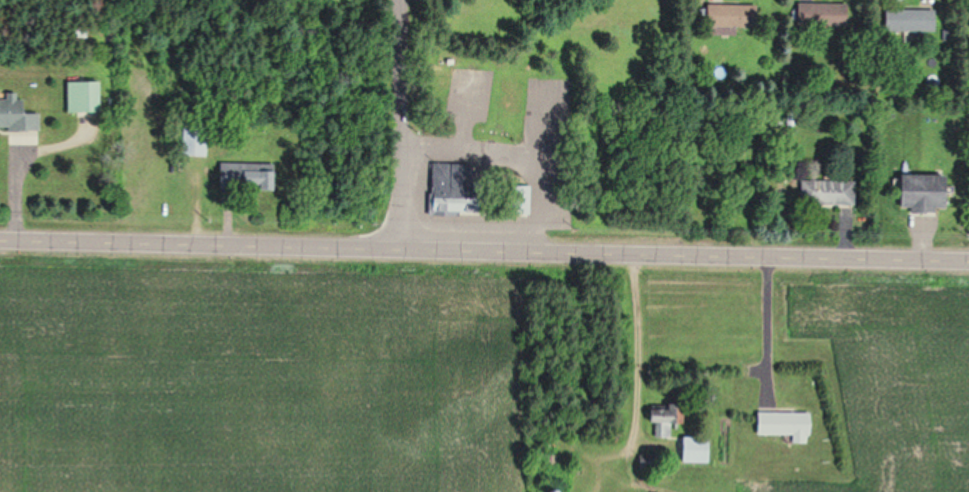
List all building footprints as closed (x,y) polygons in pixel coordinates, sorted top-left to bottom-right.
[(842,3),(793,4),(793,26),(843,25),(842,3)] [(703,26),(752,26),(752,5),(703,5),(703,26)] [(933,31),(933,10),(881,10),(881,31),(933,31)] [(99,81),(64,81),(64,112),(99,112),(99,81)] [(39,113),(20,113),(20,92),(3,92),(3,99),(0,99),(0,129),(39,129),(39,113)] [(201,155),(201,122),(177,122),(177,155),(201,155)] [(216,189),(270,190),(270,163),(217,163),(216,189)] [(430,197),(468,197),(468,163),(430,163),(430,197)] [(893,175),(894,211),(939,210),(939,174),(893,175)] [(799,180),(799,204),(854,204),(854,180),(799,180)] [(507,214),(527,214),(527,186),(507,186),(507,214)] [(459,203),(441,203),(441,212),(459,212),(459,203)] [(671,438),(671,423),(680,423),(680,403),(664,404),(664,413),(641,413),(641,423),(654,422),(654,438),(671,438)] [(807,409),(752,409),(752,434),(791,434),(791,442),(807,442),(807,409)] [(707,437),(676,437),(676,462),(707,462),(707,437)]
